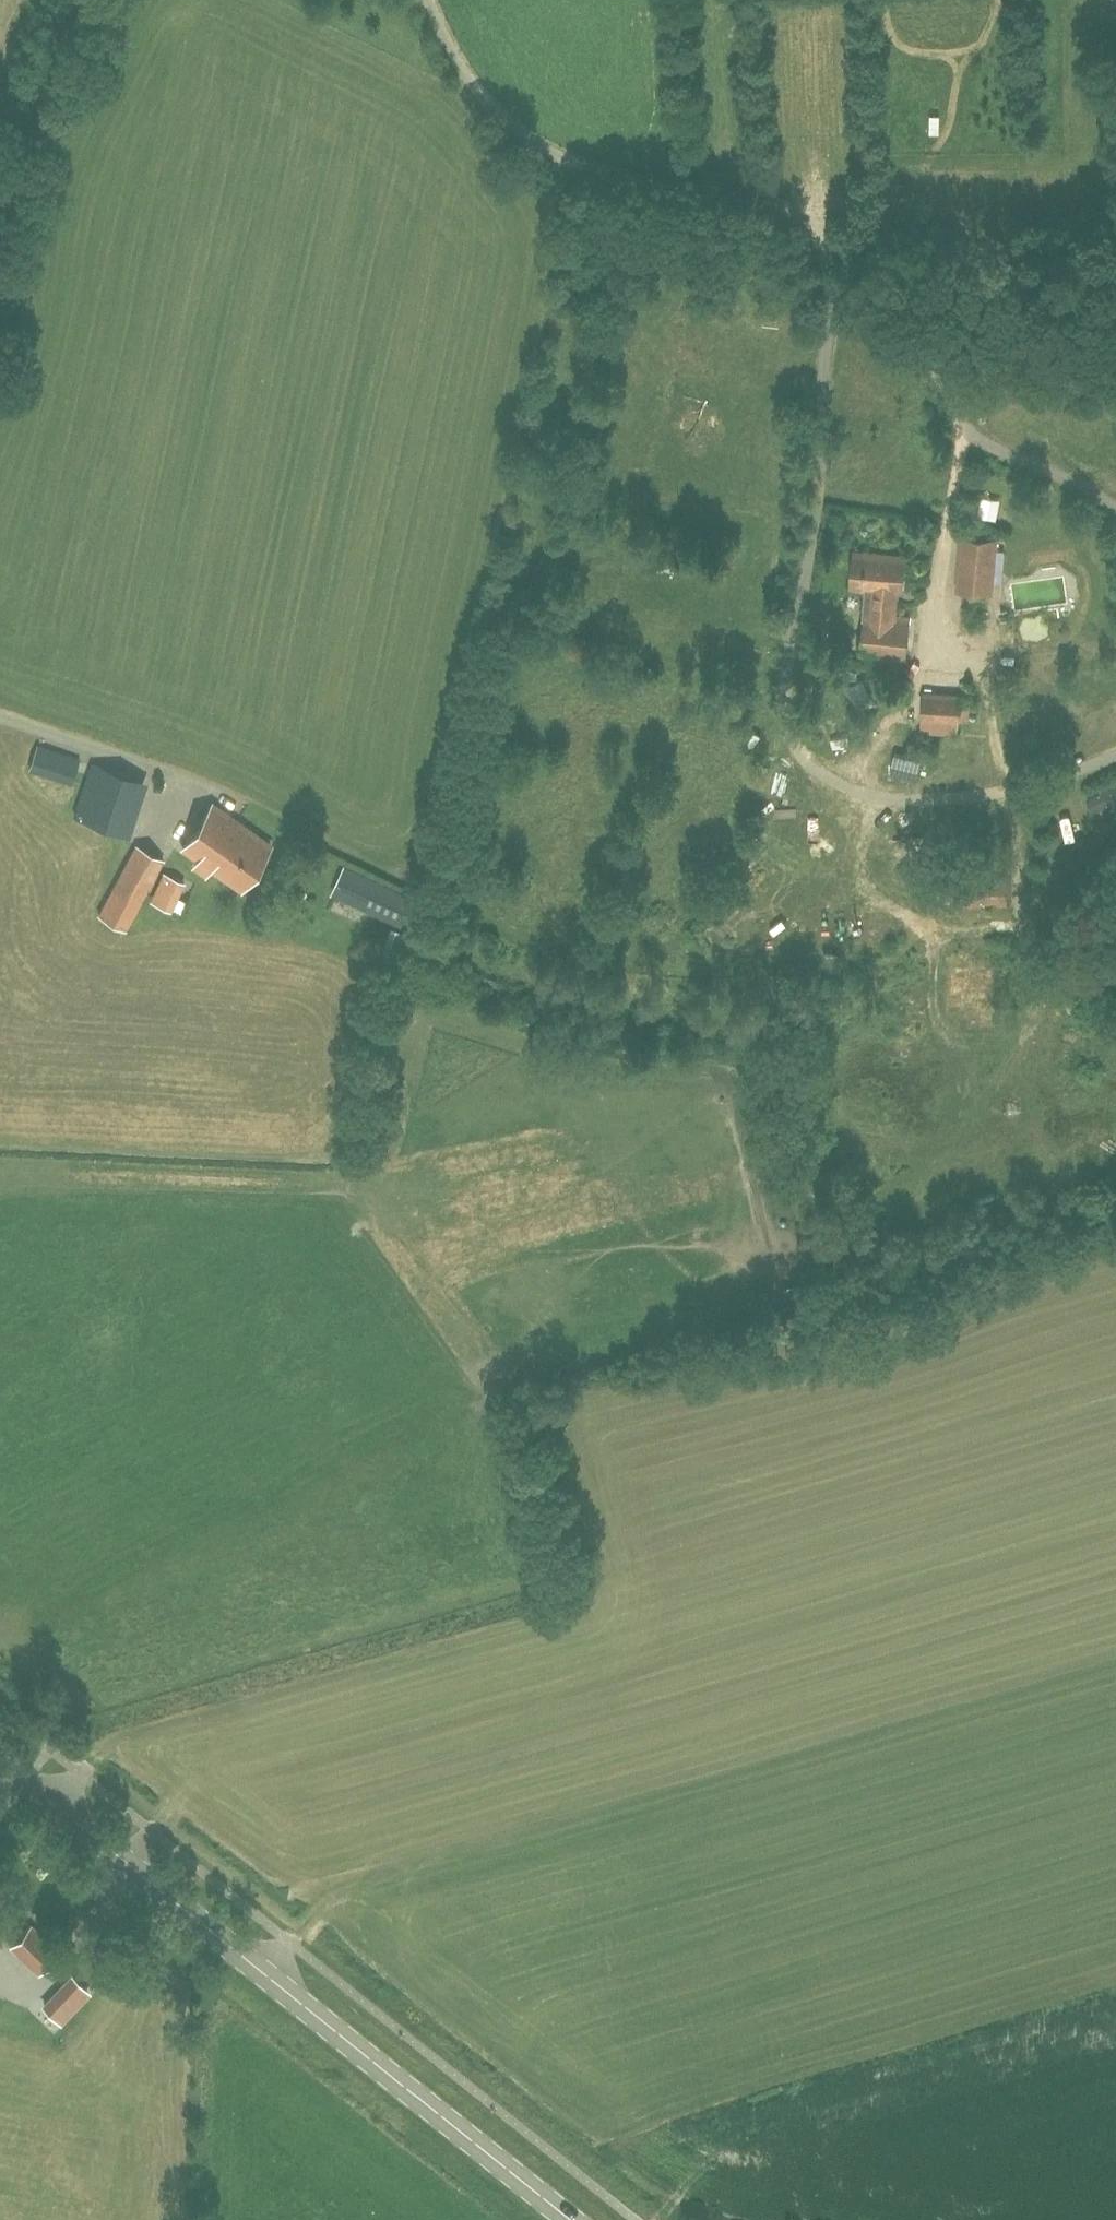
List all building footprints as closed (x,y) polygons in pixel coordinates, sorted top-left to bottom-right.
[(963,535),(958,590),(992,593),(997,539),(963,535)] [(866,587),(897,590),(902,590),(905,557),(855,552),(852,585),(866,587)] [(1049,593),(1056,593),(1057,602),(1069,602),(1067,576),(1048,578),(1049,593)] [(862,653),(905,657),(909,617),(895,616),(897,590),(866,587),(863,617),(865,617),(862,653)] [(1031,644),(1070,637),(1064,604),(1010,613),(1017,651),(1032,648),(1031,644)] [(959,723),(961,697),(924,694),(922,720),(959,723)] [(72,782),(79,759),(37,744),(29,767),(72,782)] [(116,829),(133,777),(93,764),(75,815),(116,829)] [(183,848),(242,888),(272,845),(213,804),(183,848)] [(949,820),(950,832),(978,830),(977,819),(949,820)] [(126,929),(164,860),(137,845),(99,915),(126,929)] [(401,926),(414,897),(346,865),(332,894),(401,926)] [(166,872),(154,901),(177,910),(189,881),(166,872)] [(969,879),(970,906),(1012,905),(1012,879),(969,879)] [(400,964),(410,934),(390,928),(381,958),(400,964)] [(30,1925),(10,1946),(39,1973),(58,1952),(30,1925)] [(60,2021),(88,1993),(72,1977),(44,2006),(60,2021)]
